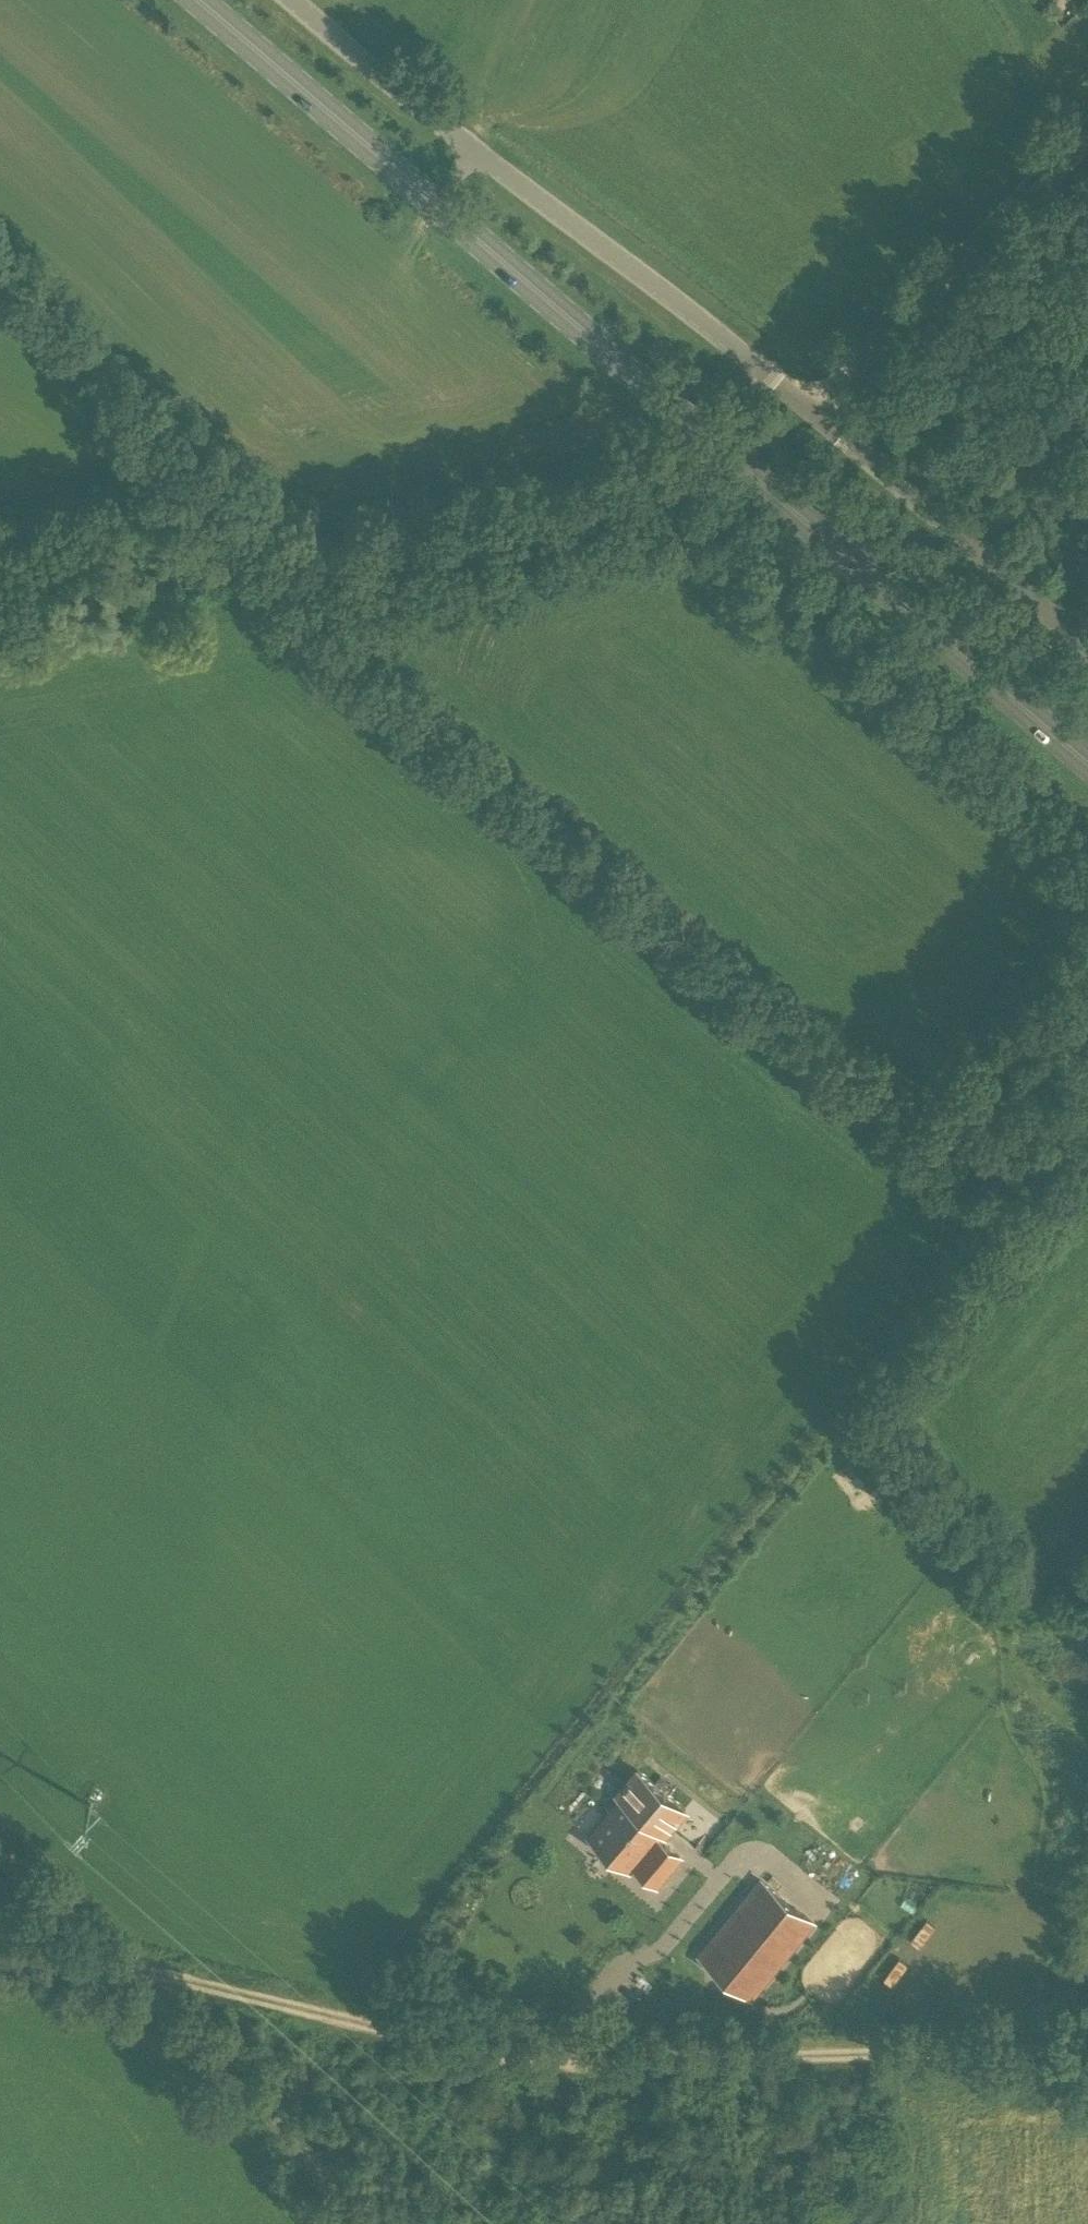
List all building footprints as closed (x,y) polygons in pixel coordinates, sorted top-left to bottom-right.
[(638,1769),(626,1784),(612,1772),(612,1773),(606,1768),(597,1778),(617,1794),(621,1797),(590,1836),(630,1869),(633,1866),(656,1885),(681,1855),(657,1836),(661,1831),(665,1834),(686,1808),(638,1769)] [(761,1881),(700,1956),(750,1998),(812,1923),(761,1881)]
